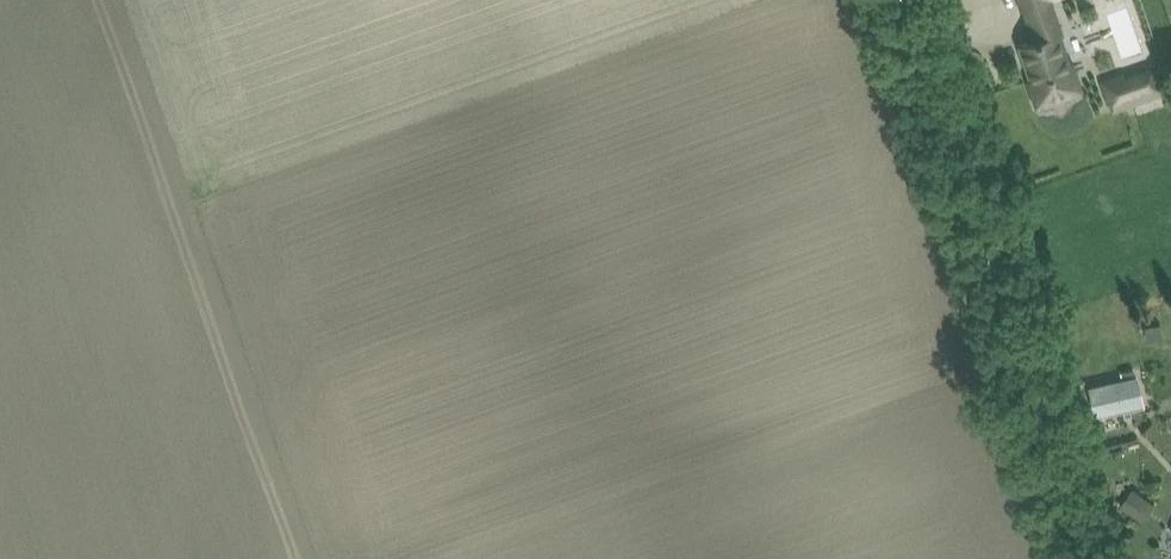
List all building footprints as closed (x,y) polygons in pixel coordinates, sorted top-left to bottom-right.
[(1034,39),(1019,44),(1031,78),(1028,79),(1037,103),(1081,87),(1073,64),(1070,65),(1059,32),(1061,32),(1057,17),(1054,18),(1048,0),(1020,0),(1034,39)] [(1124,69),(1099,79),(1107,103),(1113,101),(1113,102),(1159,86),(1161,85),(1153,64),(1126,73),(1124,69)] [(1089,385),(1096,414),(1144,403),(1137,374),(1089,385)] [(1121,505),(1143,521),(1156,504),(1134,487),(1121,505)]
